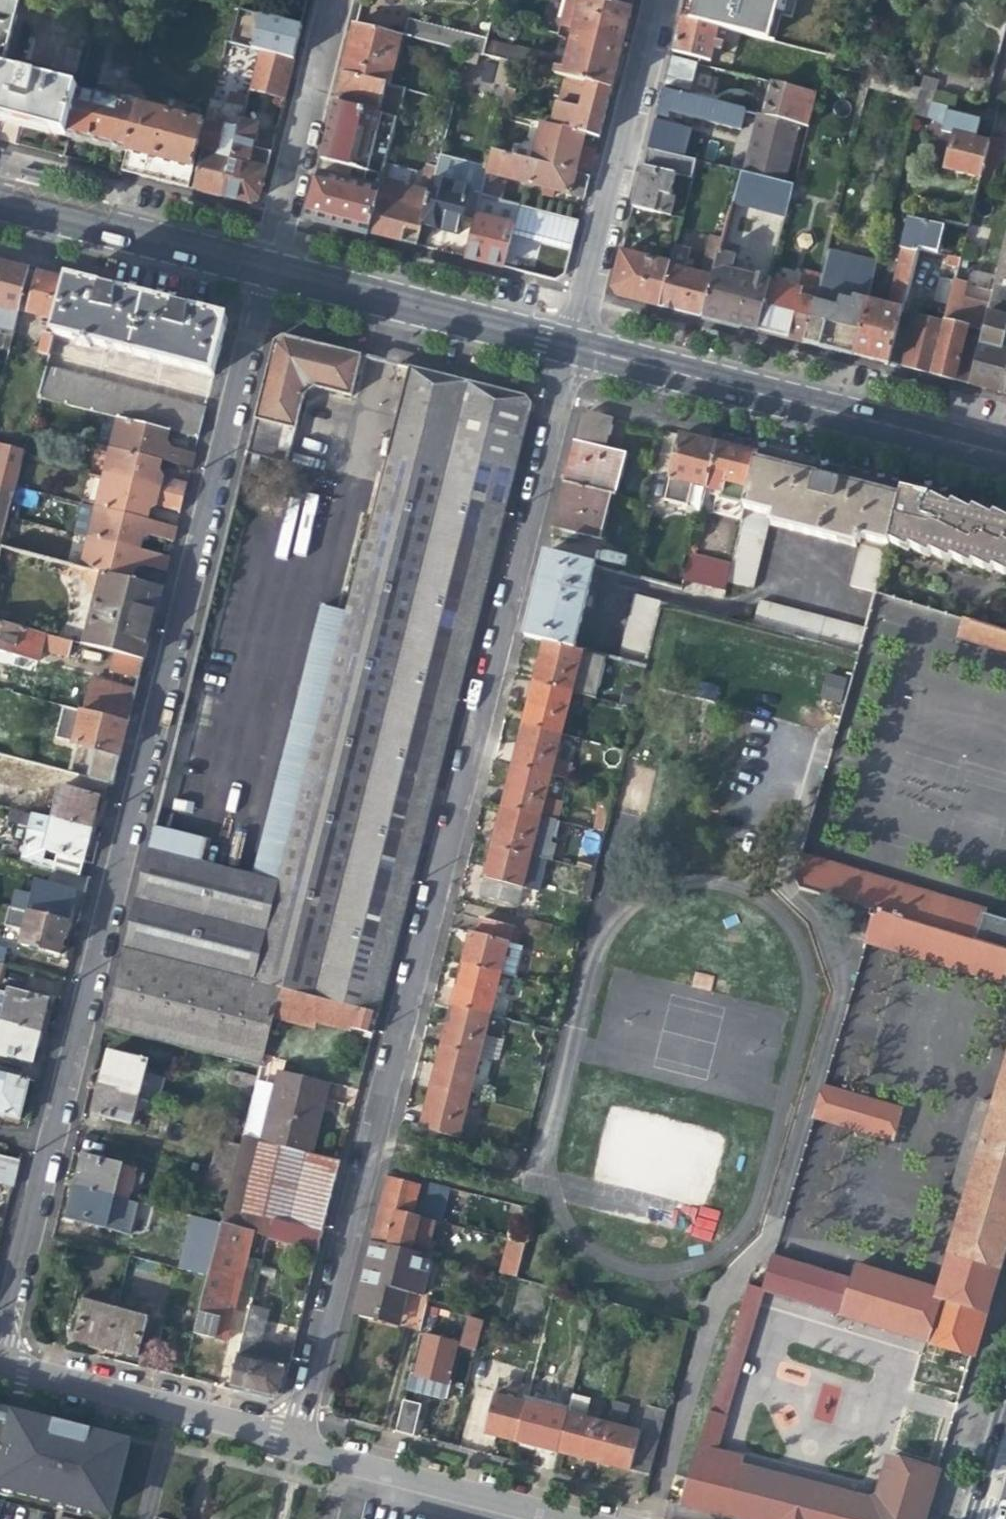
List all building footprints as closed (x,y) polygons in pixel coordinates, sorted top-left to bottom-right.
[(66,137),(76,96),(77,91),(0,71),(18,3),(6,0),(0,0),(0,116),(13,119),(51,129),(50,133),(66,137)] [(76,8),(97,13),(100,0),(78,0),(76,8)] [(181,14),(186,0),(124,0),(181,14)] [(563,76),(610,88),(618,55),(630,9),(591,0),(579,0),(562,70),(555,68),(553,74),(563,76)] [(630,9),(632,0),(591,0),(630,9)] [(227,45),(257,53),(291,61),(300,27),(235,11),(227,45)] [(716,25),(679,16),(674,32),(670,51),(707,61),(716,25)] [(479,56),(480,55),(483,43),(484,38),(405,18),(400,36),(479,56)] [(399,36),(352,24),(347,46),(340,73),(384,84),(386,85),(399,36)] [(536,56),(483,43),(480,55),(485,56),(512,63),(520,65),(534,69),(536,56)] [(247,91),(282,100),(291,61),(257,53),(247,91)] [(506,87),(512,63),(485,56),(483,64),(495,68),(491,83),(506,87)] [(694,63),(668,57),(665,69),(661,85),(686,90),(694,63)] [(376,116),(378,109),(384,84),(340,73),(336,88),(334,99),(332,106),(376,116)] [(856,86),(866,89),(869,76),(860,74),(856,86)] [(563,76),(550,126),(583,134),(597,138),(604,113),(610,88),(563,76)] [(865,89),(915,102),(918,90),(869,76),(866,89),(865,89)] [(771,83),(763,116),(796,125),(806,127),(814,94),(771,83)] [(326,130),(319,158),(366,170),(363,187),(377,190),(379,181),(384,161),(403,90),(386,85),(384,84),(378,109),(376,116),(332,106),(326,130)] [(505,90),(499,113),(507,115),(513,92),(505,90)] [(737,129),(742,111),(660,90),(654,114),(665,117),(667,111),(737,129)] [(933,93),(918,90),(915,102),(912,114),(926,118),(933,93)] [(103,102),(76,96),(66,137),(124,152),(119,172),(125,172),(163,183),(185,188),(195,150),(201,125),(135,109),(135,111),(118,106),(119,100),(104,96),(103,102)] [(205,194),(220,197),(239,123),(242,111),(214,104),(207,102),(201,125),(195,150),(201,151),(191,190),(205,194)] [(780,183),(796,125),(763,116),(756,114),(740,173),(780,183)] [(652,123),(645,148),(678,157),(681,158),(688,128),(653,119),(652,123)] [(580,145),(583,134),(550,126),(530,121),(520,160),(532,163),(587,177),(592,158),(578,155),(580,145)] [(256,127),(239,123),(220,197),(232,200),(246,204),(256,199),(268,153),(251,148),(256,127)] [(951,172),(978,179),(988,144),(973,141),(974,136),(941,128),(938,142),(946,151),(949,152),(944,170),(951,172)] [(990,134),(988,144),(978,179),(992,182),(1004,138),(990,134)] [(0,146),(0,152),(21,157),(22,151),(0,146)] [(668,191),(678,157),(645,148),(640,168),(630,208),(667,217),(671,202),(668,191)] [(500,177),(513,181),(523,183),(526,184),(532,163),(520,160),(489,152),(482,180),(478,195),(493,199),(495,200),(499,184),(500,177)] [(334,225),(366,233),(375,196),(377,190),(363,187),(366,170),(319,158),(313,183),(306,211),(310,219),(334,225)] [(568,193),(583,195),(584,188),(587,177),(532,163),(526,184),(544,188),(552,191),(568,195),(568,193)] [(790,186),(780,183),(740,173),(739,173),(730,203),(782,217),(790,186)] [(464,202),(476,205),(478,195),(482,180),(470,177),(467,191),(464,202)] [(375,196),(366,233),(388,239),(414,245),(419,225),(422,213),(427,194),(379,181),(377,190),(375,196)] [(522,190),(523,183),(513,181),(512,187),(522,190)] [(430,182),(427,194),(422,213),(419,225),(440,230),(456,234),(464,202),(467,191),(430,182)] [(489,213),(493,199),(478,195),(476,205),(475,210),(489,213)] [(534,210),(495,200),(493,199),(489,213),(475,210),(473,218),(511,227),(528,231),(534,210)] [(502,267),(511,227),(473,218),(462,257),(477,261),(502,267)] [(896,264),(897,265),(911,268),(917,249),(935,254),(941,230),(906,220),(898,250),(900,250),(896,264)] [(966,384),(1001,393),(1005,375),(1005,352),(1000,351),(1005,330),(1005,232),(990,294),(981,326),(966,384)] [(698,317),(716,252),(720,239),(707,237),(697,276),(685,273),(690,251),(672,247),(666,266),(666,268),(656,306),(670,310),(698,317)] [(732,257),(716,252),(698,317),(720,323),(753,331),(765,283),(724,273),(726,266),(729,267),(732,257)] [(633,257),(619,253),(610,288),(613,296),(656,306),(666,268),(666,266),(633,257)] [(822,257),(817,278),(815,284),(836,289),(837,283),(843,262),(822,257)] [(17,311),(26,271),(2,265),(0,264),(0,319),(2,320),(5,310),(16,312),(17,311)] [(876,304),(864,301),(850,356),(860,358),(874,362),(886,365),(911,268),(897,265),(888,299),(890,308),(876,304)] [(46,355),(52,335),(65,281),(42,275),(26,271),(17,311),(47,318),(43,333),(42,333),(37,353),(46,355)] [(798,273),(793,290),(812,295),(815,284),(817,278),(798,273)] [(75,283),(65,281),(52,335),(210,376),(213,364),(223,327),(220,323),(218,320),(193,313),(158,304),(125,296),(99,290),(75,283)] [(951,282),(944,307),(926,375),(966,384),(981,326),(990,294),(964,287),(964,285),(951,282)] [(793,290),(765,283),(753,331),(800,343),(812,295),(793,290)] [(837,283),(836,289),(835,289),(852,294),(851,296),(865,299),(867,289),(837,283)] [(864,301),(865,299),(851,296),(852,294),(835,289),(836,289),(815,284),(812,295),(800,343),(824,349),(850,356),(864,301)] [(916,300),(897,368),(897,369),(926,376),(926,375),(944,307),(916,300)] [(348,397),(359,355),(281,336),(271,342),(243,453),(285,464),(302,395),(313,389),(348,397)] [(251,877),(198,864),(145,851),(101,1029),(259,1067),(271,1017),(279,988),(376,1012),(529,404),(524,397),(406,367),(344,614),(319,608),(251,877)] [(36,398),(115,418),(165,431),(195,439),(203,408),(43,368),(36,398)] [(602,449),(610,419),(588,413),(578,416),(567,458),(561,482),(607,494),(612,495),(622,455),(602,449)] [(162,441),(165,431),(115,418),(107,449),(157,462),(187,469),(190,461),(191,455),(167,449),(165,446),(162,441)] [(667,477),(705,487),(716,445),(696,440),(678,436),(667,477)] [(11,492),(12,490),(22,451),(0,445),(0,490),(11,492)] [(735,495),(744,498),(753,465),(755,455),(727,448),(716,445),(705,487),(721,491),(724,481),(731,484),(730,488),(736,490),(735,495)] [(154,473),(157,462),(107,449),(99,481),(149,493),(180,500),(182,491),(184,484),(160,479),(154,473)] [(765,525),(852,547),(854,543),(856,543),(858,538),(885,545),(886,542),(897,502),(806,479),(753,465),(744,498),(728,564),(723,581),(749,588),(765,525)] [(146,504),(149,493),(99,481),(92,509),(173,529),(175,520),(176,515),(151,509),(146,504)] [(596,537),(607,494),(561,482),(556,504),(550,526),(596,537)] [(11,492),(0,490),(0,538),(11,492)] [(991,515),(988,519),(971,510),(969,513),(960,509),(951,505),(949,509),(931,500),(929,504),(917,496),(900,492),(897,502),(886,542),(896,548),(899,544),(916,553),(920,549),(938,558),(941,554),(958,563),(961,558),(979,569),(982,563),(1001,573),(1004,569),(1005,571),(1005,522),(991,515)] [(170,538),(173,529),(92,509),(85,538),(134,551),(137,541),(143,538),(169,545),(170,538)] [(165,558),(134,551),(85,538),(78,569),(102,575),(126,581),(129,571),(137,568),(162,573),(164,565),(165,558)] [(883,555),(885,545),(858,538),(856,543),(854,543),(852,547),(857,549),(883,555)] [(847,586),(872,593),(883,555),(857,549),(847,586)] [(544,550),(540,564),(589,576),(592,563),(544,550)] [(722,589),(723,581),(728,564),(688,554),(682,578),(722,589)] [(571,647),(589,576),(540,564),(532,598),(523,634),(546,640),(571,647)] [(84,646),(111,653),(140,660),(150,621),(158,590),(126,581),(102,575),(96,599),(93,598),(86,628),(88,629),(84,646)] [(619,659),(643,666),(655,617),(658,606),(634,599),(619,659)] [(755,601),(747,629),(854,657),(862,629),(755,601)] [(674,622),(677,611),(658,606),(655,617),(674,622)] [(961,619),(957,635),(1005,650),(1005,632),(961,619)] [(0,625),(0,653),(3,653),(34,661),(37,650),(65,657),(69,642),(0,625)] [(680,678),(837,718),(849,674),(669,628),(657,672),(680,678)] [(532,682),(535,683),(569,692),(580,649),(571,647),(546,640),(540,664),(537,664),(532,682)] [(107,670),(136,678),(140,660),(111,653),(107,670)] [(87,683),(80,711),(125,723),(127,713),(132,694),(87,683)] [(522,722),(525,723),(559,732),(569,692),(535,683),(532,693),(529,705),(526,704),(522,722)] [(116,757),(125,723),(80,711),(68,708),(60,736),(72,739),(71,744),(94,750),(87,777),(110,783),(116,757)] [(511,763),(514,764),(548,773),(559,732),(525,723),(521,739),(519,745),(516,745),(511,763)] [(501,804),(504,805),(538,813),(548,773),(514,764),(510,780),(508,786),(506,786),(501,804)] [(58,786),(50,818),(89,828),(94,808),(97,796),(58,786)] [(595,830),(601,832),(607,809),(611,790),(603,788),(596,814),(598,815),(595,830)] [(528,854),(538,813),(504,805),(499,822),(498,828),(495,827),(491,844),(528,854)] [(84,847),(89,828),(50,818),(31,812),(21,860),(78,875),(84,847)] [(550,844),(557,818),(543,814),(536,841),(550,844)] [(205,838),(151,825),(145,851),(198,864),(205,838)] [(542,858),(528,854),(491,844),(484,869),(478,894),(515,904),(521,881),(535,885),(542,858)] [(1005,972),(1005,952),(972,941),(979,920),(982,911),(798,857),(792,877),(799,890),(851,906),(842,936),(866,944),(1002,984),(1005,972)] [(571,886),(584,889),(587,877),(574,874),(571,886)] [(12,911),(26,914),(64,924),(69,906),(73,891),(35,881),(33,895),(17,892),(12,911)] [(60,939),(64,924),(26,914),(12,911),(7,909),(3,926),(22,931),(18,946),(56,956),(60,939)] [(540,938),(544,923),(524,917),(520,933),(540,938)] [(513,977),(519,952),(504,948),(505,941),(510,926),(480,918),(476,934),(468,932),(464,947),(460,963),(463,964),(498,972),(513,977)] [(979,920),(972,941),(1005,952),(1005,928),(979,920)] [(544,923),(540,938),(544,939),(548,924),(544,923)] [(521,945),(505,941),(504,948),(519,952),(521,945)] [(449,1005),(452,1005),(487,1015),(498,972),(463,964),(459,980),(457,986),(455,985),(449,1005)] [(361,1039),(369,1040),(376,1012),(279,988),(271,1017),(311,1027),(313,1020),(363,1032),(361,1039)] [(37,1033),(43,1013),(46,1001),(7,990),(6,995),(0,993),(0,1024),(37,1033)] [(439,1046),(442,1047),(477,1056),(487,1015),(452,1005),(448,1022),(447,1028),(444,1027),(439,1046)] [(37,1033),(0,1024),(0,1057),(29,1064),(33,1050),(37,1033)] [(428,1087),(431,1087),(466,1097),(477,1056),(442,1047),(436,1069),(433,1068),(428,1087)] [(102,1069),(98,1085),(136,1094),(143,1062),(106,1053),(102,1069)] [(996,1098),(988,1103),(978,1100),(951,1190),(960,1192),(965,1201),(937,1292),(856,1268),(852,1281),(772,1255),(761,1289),(971,1356),(1005,1240),(1005,1064),(996,1098)] [(253,1091),(241,1139),(308,1155),(317,1119),(326,1084),(326,1081),(280,1070),(276,1084),(256,1080),(253,1091)] [(0,1074),(0,1116),(16,1120),(20,1105),(26,1080),(0,1074)] [(238,1088),(253,1091),(256,1080),(241,1076),(238,1088)] [(128,1126),(136,1094),(98,1085),(93,1104),(90,1117),(128,1126)] [(456,1138),(466,1097),(431,1087),(428,1100),(425,1110),(423,1109),(418,1128),(456,1138)] [(901,1110),(822,1088),(814,1116),(891,1139),(901,1110)] [(687,1164),(681,1150),(651,1162),(651,1148),(679,1147),(686,1145),(679,1127),(670,1130),(642,1131),(638,1121),(629,1121),(629,1127),(611,1134),(611,1164),(608,1166),(617,1186),(664,1185),(663,1176),(677,1176),(709,1163),(687,1164)] [(308,1155),(241,1139),(238,1148),(232,1174),(226,1199),(219,1225),(218,1227),(251,1235),(266,1239),(270,1221),(293,1227),(320,1233),(328,1203),(338,1162),(308,1155)] [(76,1174),(72,1189),(109,1198),(119,1200),(130,1203),(138,1172),(80,1157),(76,1174)] [(16,1162),(0,1158),(0,1186),(9,1189),(12,1180),(16,1162)] [(202,1192),(226,1199),(232,1174),(210,1168),(209,1168),(202,1192)] [(423,1218),(431,1184),(386,1173),(382,1189),(378,1206),(418,1217),(423,1218)] [(102,1229),(109,1198),(72,1189),(67,1207),(64,1219),(102,1229)] [(156,1210),(130,1203),(119,1200),(112,1226),(150,1236),(156,1210)] [(698,1205),(689,1236),(712,1242),(720,1211),(698,1205)] [(418,1217),(378,1206),(371,1234),(378,1237),(376,1244),(378,1244),(409,1252),(423,1256),(431,1220),(423,1218),(418,1217)] [(176,1269),(206,1277),(218,1227),(219,1225),(190,1218),(176,1269)] [(266,1239),(315,1252),(320,1233),(293,1227),(270,1221),(266,1239)] [(229,1319),(251,1235),(218,1227),(206,1277),(191,1333),(223,1342),(229,1319)] [(369,1242),(376,1244),(378,1237),(371,1234),(369,1242)] [(519,1262),(524,1244),(507,1240),(502,1258),(519,1262)] [(409,1252),(378,1244),(376,1244),(369,1242),(358,1284),(349,1318),(399,1330),(407,1295),(422,1298),(433,1258),(423,1256),(409,1252)] [(498,1275),(515,1279),(519,1262),(502,1258),(498,1275)] [(760,1293),(761,1289),(746,1284),(694,1458),(711,1462),(760,1293)] [(89,1346),(102,1350),(112,1311),(81,1302),(71,1341),(89,1346)] [(249,1308),(228,1391),(234,1392),(270,1401),(279,1397),(290,1350),(259,1342),(266,1312),(249,1308)] [(144,1320),(112,1311),(102,1350),(125,1356),(134,1359),(144,1320)] [(501,1335),(502,1329),(466,1319),(458,1347),(472,1351),(478,1330),(501,1335)] [(442,1389),(454,1346),(421,1337),(411,1382),(429,1386),(442,1389)] [(571,1394),(566,1413),(557,1450),(572,1453),(579,1455),(578,1458),(597,1463),(607,1424),(585,1418),(590,1398),(571,1394)] [(515,1442),(515,1440),(525,1403),(493,1395),(483,1434),(494,1437),(515,1442)] [(401,1402),(395,1431),(411,1436),(419,1406),(401,1402)] [(556,1453),(557,1450),(566,1413),(525,1403),(515,1440),(538,1445),(538,1448),(556,1453)] [(612,1403),(607,1424),(622,1428),(627,1406),(612,1403)] [(14,1488),(13,1491),(83,1508),(85,1501),(112,1508),(129,1440),(82,1429),(80,1437),(71,1435),(73,1426),(0,1408),(0,1484),(14,1488)] [(644,1410),(638,1431),(651,1435),(656,1413),(644,1410)] [(638,1431),(622,1428),(607,1424),(597,1463),(614,1467),(640,1474),(651,1435),(638,1431)] [(76,1427),(73,1426),(71,1435),(80,1437),(82,1429),(76,1427)] [(711,1462),(694,1458),(680,1505),(735,1518),(922,1518),(936,1473),(889,1460),(876,1499),(869,1503),(711,1462)]
